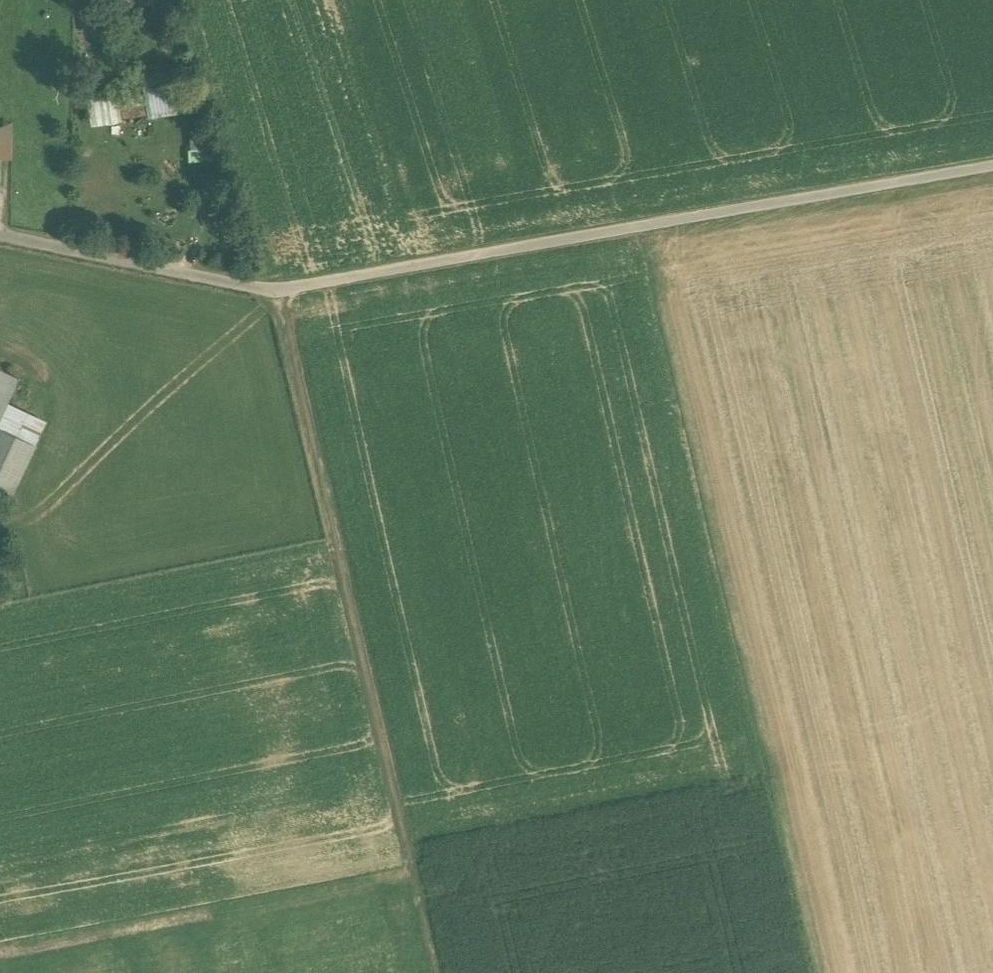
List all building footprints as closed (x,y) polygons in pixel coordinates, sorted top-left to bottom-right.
[(152,114),(179,113),(177,82),(150,83),(152,114)] [(123,121),(121,94),(92,97),(95,124),(123,121)] [(18,381),(0,372),(0,419),(18,381)] [(8,503),(34,447),(0,431),(0,499),(8,503)]
